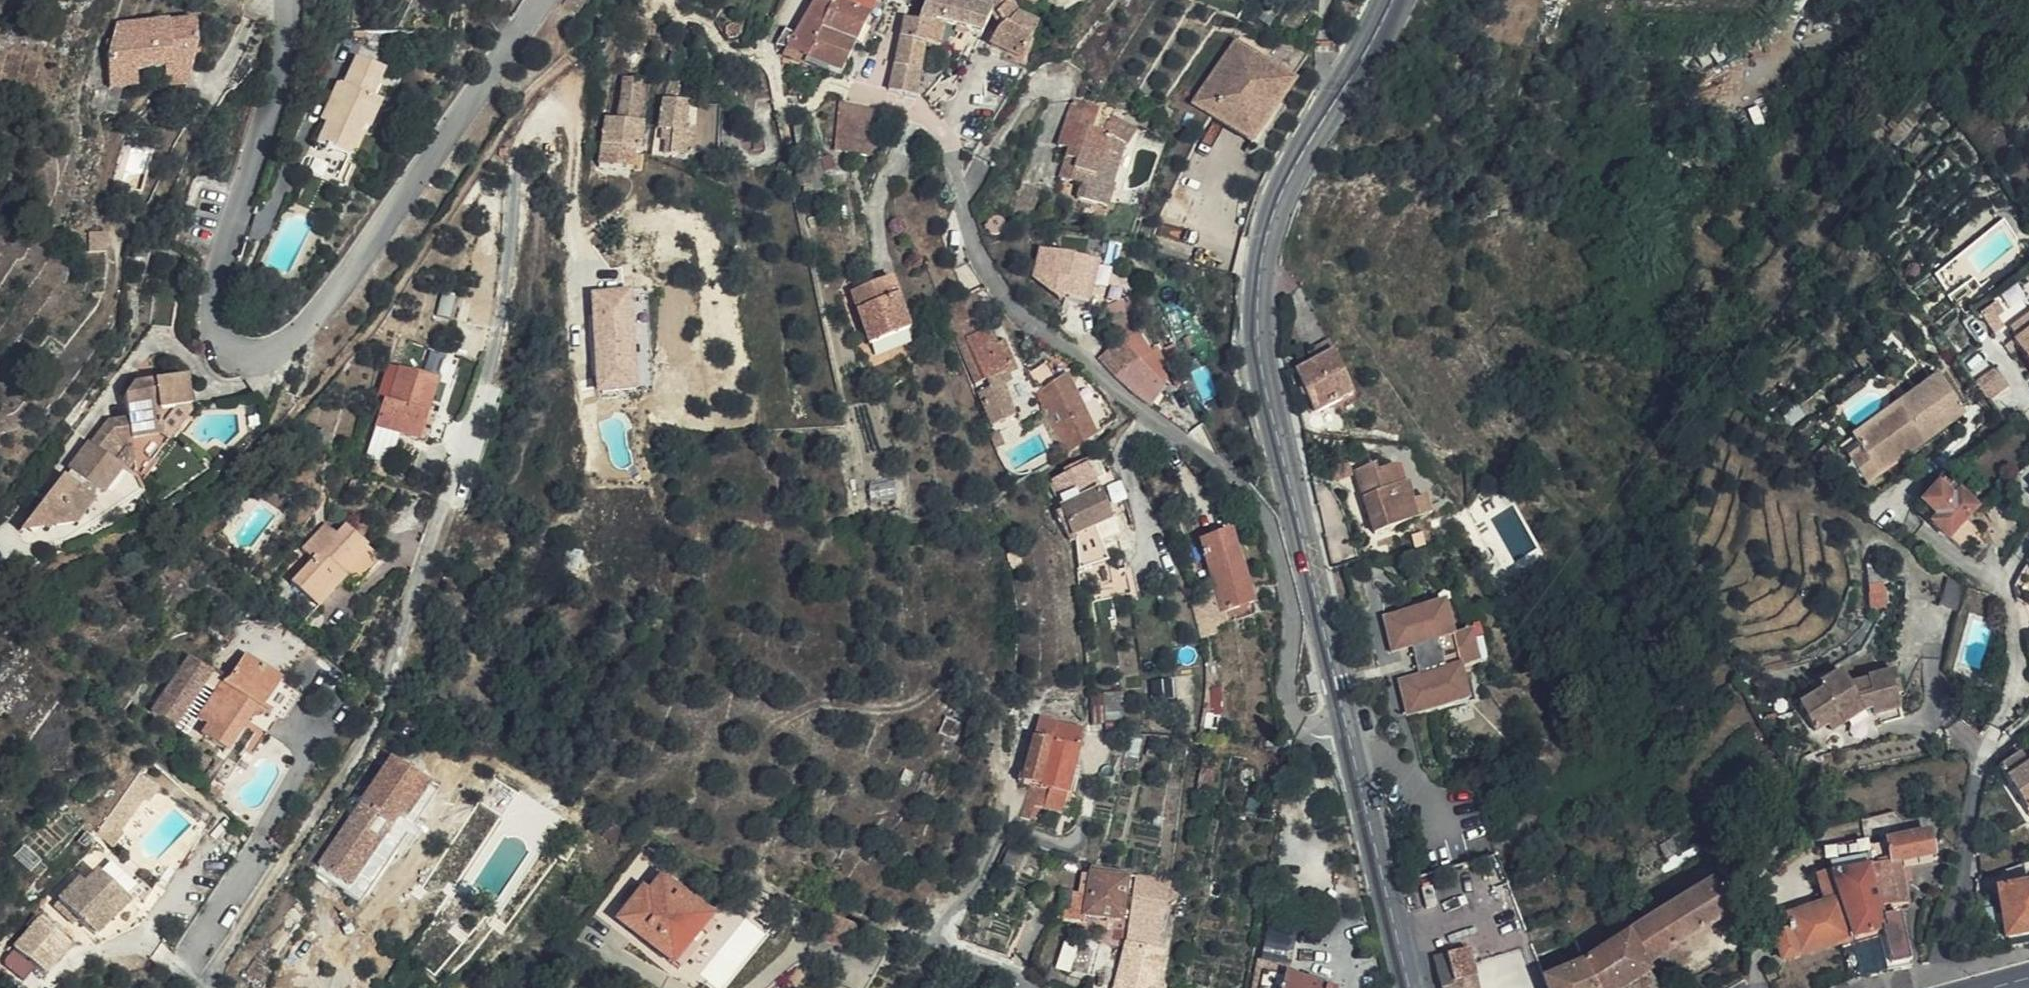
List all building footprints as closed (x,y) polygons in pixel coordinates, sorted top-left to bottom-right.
[(561,4),(577,13),(585,0),(564,0),(561,4)] [(843,75),(858,46),(822,29),(833,8),(817,0),(813,0),(803,19),(794,33),(786,47),(797,52),(839,74),(841,75),(843,75)] [(833,8),(837,0),(817,0),(833,8)] [(858,46),(880,0),(837,0),(833,8),(822,29),(858,46)] [(990,16),(992,11),(979,8),(968,5),(966,8),(954,2),(952,1),(948,0),(925,0),(920,15),(943,23),(947,25),(979,37),(982,38),(990,16)] [(995,14),(1009,1),(1008,0),(981,0),(979,8),(992,11),(994,12),(995,14)] [(1002,25),(1032,40),(1037,27),(1037,26),(1025,19),(1018,15),(1013,2),(1009,1),(995,14),(1002,25)] [(990,16),(1000,31),(1003,27),(1002,25),(995,14),(994,12),(992,11),(990,16)] [(166,81),(187,81),(186,41),(172,15),(114,18),(107,48),(109,81),(136,81),(135,65),(165,64),(166,81)] [(943,23),(920,15),(918,22),(903,16),(888,88),(917,95),(923,66),(927,45),(942,49),(947,25),(943,23)] [(726,28),(725,29),(729,35),(731,34),(735,33),(737,31),(738,29),(738,27),(737,24),(734,22),(730,22),(728,24),(726,28)] [(995,39),(991,45),(1023,60),(1032,40),(1002,25),(1003,27),(1000,31),(995,39)] [(777,42),(786,47),(794,33),(784,28),(777,42)] [(1289,79),(1305,55),(1277,44),(1272,51),(1244,31),(1194,102),(1252,143),(1293,83),(1289,79)] [(791,61),(797,52),(786,47),(781,56),(783,57),(791,61)] [(327,121),(318,142),(351,157),(364,127),(370,130),(383,102),(373,96),(366,93),(372,81),(379,83),(385,69),(356,55),(344,83),(338,80),(324,109),(330,112),(327,121)] [(622,117),(642,119),(646,79),(627,77),(622,117)] [(373,96),(379,83),(372,81),(366,93),(373,96)] [(666,100),(661,126),(676,127),(674,152),(698,154),(699,125),(689,123),(692,102),(666,100)] [(1128,146),(1136,130),(1111,115),(1100,131),(1092,128),(1098,108),(1072,100),(1058,143),(1067,146),(1059,177),(1080,184),(1077,196),(1107,206),(1115,184),(1113,181),(1124,145),(1128,146)] [(861,105),(844,102),(842,105),(842,122),(860,123),(861,105)] [(330,112),(324,109),(320,118),(327,121),(330,112)] [(644,148),(648,120),(642,119),(622,117),(610,116),(605,143),(638,146),(644,148)] [(841,139),(858,141),(860,123),(842,122),(841,139)] [(637,166),(638,146),(605,143),(604,162),(637,166)] [(1012,207),(1034,213),(1041,191),(1019,184),(1012,207)] [(1040,244),(1031,284),(1092,299),(1102,258),(1040,244)] [(913,331),(898,281),(857,290),(872,343),(913,331)] [(649,287),(593,289),(597,393),(652,391),(649,287)] [(438,314),(450,317),(456,296),(444,292),(438,314)] [(971,309),(969,304),(945,315),(948,321),(949,320),(952,319),(972,311),(971,309)] [(952,319),(949,320),(972,378),(985,373),(988,382),(975,388),(989,421),(1013,411),(994,369),(1003,366),(1002,363),(1011,360),(1002,335),(992,340),(986,324),(978,327),(972,311),(952,319)] [(2009,331),(2016,338),(2012,341),(2028,365),(2028,315),(2009,331)] [(1124,344),(1105,363),(1106,364),(1115,374),(1146,402),(1151,405),(1164,388),(1158,382),(1165,374),(1161,368),(1166,364),(1156,348),(1152,351),(1141,335),(1126,346),(1124,344)] [(1315,360),(1332,353),(1327,342),(1311,349),(1315,360)] [(1059,360),(1053,363),(1060,378),(1071,374),(1086,410),(1113,400),(1107,391),(1098,389),(1093,384),(1089,380),(1086,371),(1086,367),(1077,360),(1063,352),(1059,360)] [(1352,398),(1332,353),(1315,360),(1294,370),(1313,415),(1352,398)] [(1071,447),(1074,447),(1095,432),(1086,410),(1071,374),(1060,378),(1053,363),(1038,369),(1071,447)] [(428,413),(438,379),(398,366),(387,399),(384,398),(375,425),(420,439),(428,413)] [(1996,367),(1976,382),(1991,401),(2010,386),(1996,367)] [(191,406),(186,375),(156,379),(156,384),(143,385),(142,381),(135,382),(125,393),(128,416),(108,419),(90,441),(89,440),(67,467),(73,472),(69,477),(64,473),(35,511),(48,523),(80,519),(95,499),(88,493),(93,487),(103,494),(124,468),(116,462),(124,450),(133,448),(132,438),(162,434),(159,410),(191,406)] [(1934,375),(1850,438),(1859,450),(1846,461),(1865,486),(1962,413),(1934,375)] [(192,412),(191,406),(159,410),(162,434),(132,438),(133,448),(124,450),(116,462),(124,468),(138,478),(192,412)] [(435,416),(428,413),(420,439),(426,442),(435,416)] [(332,440),(333,437),(332,433),(331,430),(328,428),(325,426),(321,427),(318,428),(315,430),(314,434),(314,437),(315,440),(317,443),(320,445),(324,446),(327,445),(330,443),(332,440)] [(996,427),(988,430),(994,444),(1002,440),(996,427)] [(1850,438),(1837,448),(1846,461),(1859,450),(1850,438)] [(381,475),(385,476),(389,466),(373,461),(370,471),(381,475)] [(1087,464),(1056,476),(1062,493),(1094,481),(1087,464)] [(1373,533),(1419,519),(1413,501),(1407,482),(1404,482),(1399,484),(1393,466),(1392,466),(1376,471),(1374,465),(1354,471),(1373,533)] [(1400,467),(1393,466),(1399,484),(1404,482),(1400,467)] [(1995,488),(1985,476),(1977,485),(1986,496),(1995,488)] [(1094,481),(1062,493),(1067,504),(1064,505),(1074,532),(1108,519),(1102,504),(1107,501),(1103,490),(1097,491),(1094,481)] [(1916,512),(1946,540),(1965,520),(1974,511),(1955,494),(1951,499),(1943,493),(1948,487),(1943,482),(1916,512)] [(1951,499),(1955,494),(1948,487),(1943,493),(1951,499)] [(1413,501),(1419,519),(1430,515),(1426,497),(1413,501)] [(48,523),(35,511),(20,531),(53,527),(48,523)] [(48,523),(53,527),(76,524),(80,519),(48,523)] [(1965,520),(1946,540),(1961,554),(1980,534),(1965,520)] [(367,545),(344,523),(334,533),(326,523),(302,548),(312,557),(290,580),(318,607),(347,577),(342,571),(367,545)] [(1254,604),(1244,567),(1241,567),(1231,532),(1191,543),(1213,616),(1254,604)] [(383,560),(367,545),(342,571),(347,577),(357,588),(383,560)] [(562,565),(576,569),(580,552),(568,547),(562,565)] [(1948,619),(1960,596),(1948,589),(1935,612),(1948,619)] [(1383,618),(1391,651),(1411,648),(1418,676),(1398,681),(1407,716),(1468,701),(1460,666),(1479,662),(1470,632),(1451,637),(1444,604),(1383,618)] [(208,655),(222,639),(213,630),(199,648),(208,655)] [(281,677),(245,653),(223,686),(218,694),(203,717),(212,723),(205,734),(229,750),(250,718),(270,732),(280,717),(285,720),(304,693),(281,678),(281,677)] [(213,673),(188,656),(151,710),(177,727),(205,685),(210,677),(213,673)] [(1790,679),(1787,666),(1760,673),(1764,686),(1790,679)] [(1799,706),(1815,733),(1827,725),(1825,722),(1837,715),(1843,723),(1863,711),(1871,710),(1872,715),(1901,708),(1897,696),(1901,695),(1895,672),(1849,684),(1842,672),(1820,685),(1823,691),(1799,706)] [(210,677),(205,685),(218,694),(223,686),(210,677)] [(1012,714),(1021,716),(1024,716),(1026,704),(1023,703),(1015,702),(1012,714)] [(957,738),(964,720),(949,715),(942,732),(957,738)] [(1825,722),(1827,725),(1831,730),(1843,723),(1837,715),(1825,722)] [(1026,781),(1033,783),(1042,786),(1059,724),(1043,720),(1026,781)] [(1065,814),(1086,732),(1059,724),(1042,786),(1033,783),(1028,804),(1036,805),(1065,814)] [(2026,761),(2021,755),(1999,770),(2027,814),(2028,812),(2028,759),(2026,761)] [(407,819),(431,782),(393,757),(323,864),(354,883),(400,814),(407,819)] [(318,871),(349,892),(365,902),(440,788),(431,782),(407,819),(400,814),(354,883),(323,864),(318,871)] [(96,787),(85,797),(93,806),(104,795),(96,787)] [(1023,817),(1028,819),(1032,820),(1036,805),(1028,804),(1023,817)] [(90,832),(81,843),(90,849),(98,838),(90,832)] [(1875,893),(1879,910),(1897,906),(1908,904),(1904,885),(1912,883),(1906,862),(1933,857),(1927,834),(1887,842),(1891,863),(1869,868),(1875,893)] [(1886,836),(1863,841),(1866,854),(1869,868),(1891,863),(1887,842),(1886,836)] [(1866,854),(1863,841),(1826,848),(1830,862),(1866,854)] [(1833,876),(1869,868),(1866,854),(1830,862),(1833,876)] [(1129,876),(1096,868),(1094,877),(1127,883),(1129,876)] [(1834,884),(1839,901),(1840,901),(1875,893),(1869,868),(1833,876),(1826,877),(1828,885),(1834,884)] [(96,936),(131,903),(101,872),(88,884),(83,879),(58,904),(67,915),(72,910),(81,920),(96,936)] [(1091,897),(1094,877),(1086,876),(1083,895),(1091,897)] [(1091,897),(1087,917),(1122,924),(1128,883),(1127,883),(1094,877),(1091,897)] [(687,948),(711,918),(660,880),(651,888),(645,893),(642,891),(625,912),(646,929),(638,939),(679,970),(694,954),(687,948)] [(1594,987),(1622,987),(1648,972),(1645,966),(1728,915),(1724,907),(1710,886),(1645,926),(1587,963),(1584,964),(1594,987)] [(1998,892),(2005,938),(2028,934),(2028,886),(1998,892)] [(1849,942),(1884,932),(1881,919),(1879,910),(1875,893),(1840,901),(1839,901),(1849,942)] [(1076,894),(1071,921),(1086,923),(1087,917),(1091,897),(1083,895),(1076,894)] [(1839,901),(1838,902),(1788,916),(1792,932),(1776,937),(1781,956),(1783,961),(1840,945),(1849,942),(1839,901)] [(1146,908),(1135,906),(1126,946),(1139,950),(1146,920),(1144,920),(1146,908)] [(72,910),(67,915),(76,925),(81,920),(72,910)] [(646,929),(625,912),(618,921),(638,939),(646,929)] [(851,945),(859,922),(835,913),(825,935),(851,945)] [(73,948),(38,916),(30,947),(24,941),(22,954),(27,958),(47,976),(73,948)] [(1881,919),(1884,932),(1902,928),(1899,916),(1881,919)] [(717,924),(711,918),(687,948),(694,954),(717,924)] [(1290,962),(1297,932),(1270,926),(1264,956),(1290,962)] [(1884,932),(1885,938),(1892,967),(1911,963),(1902,928),(1884,932)] [(1002,956),(1010,960),(1021,932),(1013,929),(1002,956)] [(1892,967),(1885,938),(1874,940),(1882,969),(1892,967)] [(1119,980),(1151,987),(1158,954),(1139,950),(1126,946),(1119,980)] [(1453,983),(1475,978),(1477,975),(1469,950),(1447,955),(1453,983)] [(1475,978),(1453,983),(1447,955),(1434,959),(1438,979),(1441,979),(1443,987),(1445,987),(1449,987),(1477,987),(1475,978)] [(27,958),(24,962),(44,980),(47,976),(27,958)] [(1547,987),(1594,987),(1584,964),(1548,980),(1544,982),(1547,987)] [(1648,972),(1622,987),(1658,987),(1648,972)] [(34,975),(10,975),(10,987),(35,986),(34,975)] [(1290,978),(1287,987),(1323,987),(1290,978)]
